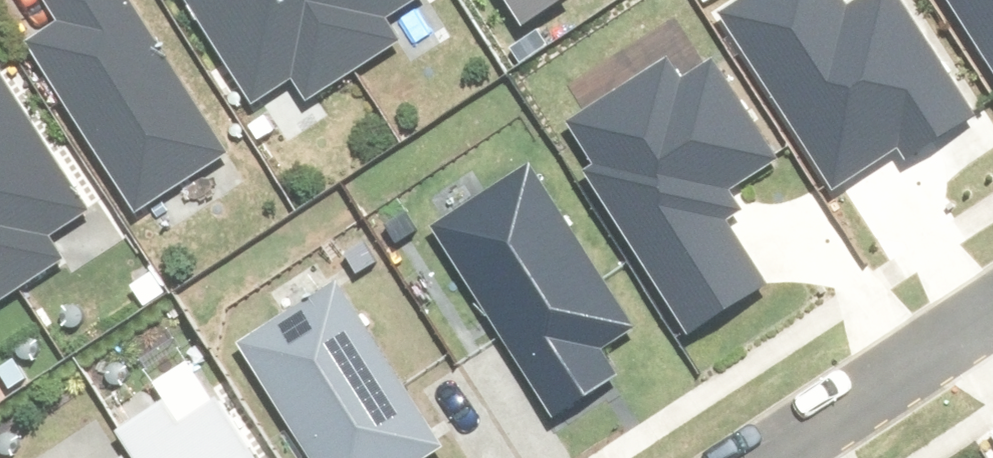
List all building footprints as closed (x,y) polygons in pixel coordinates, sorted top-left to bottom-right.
[(54,5),(40,14),(53,34),(33,47),(155,241),(250,181),(135,0),(51,0),(54,5)] [(425,0),(188,0),(260,118),(299,95),(308,109),(400,53),(386,31),(428,5),(425,0)] [(528,35),(582,0),(505,0),(528,35)] [(719,22),(826,186),(898,139),(908,153),(970,113),(897,0),(883,0),(854,18),(842,0),(753,0),(719,22)] [(992,73),(992,0),(945,0),(992,73)] [(97,272),(77,239),(106,221),(0,49),(0,332),(97,272)] [(633,82),(567,125),(596,169),(584,177),(685,331),(759,284),(703,198),(771,154),(716,70),(679,94),(668,78),(641,95),(633,82)] [(631,340),(524,176),(430,237),(556,430),(623,387),(604,358),(631,340)] [(343,290),(245,353),(312,457),(442,457),(447,454),(343,290)] [(165,409),(121,439),(134,457),(250,457),(220,415),(186,438),(165,409)]
